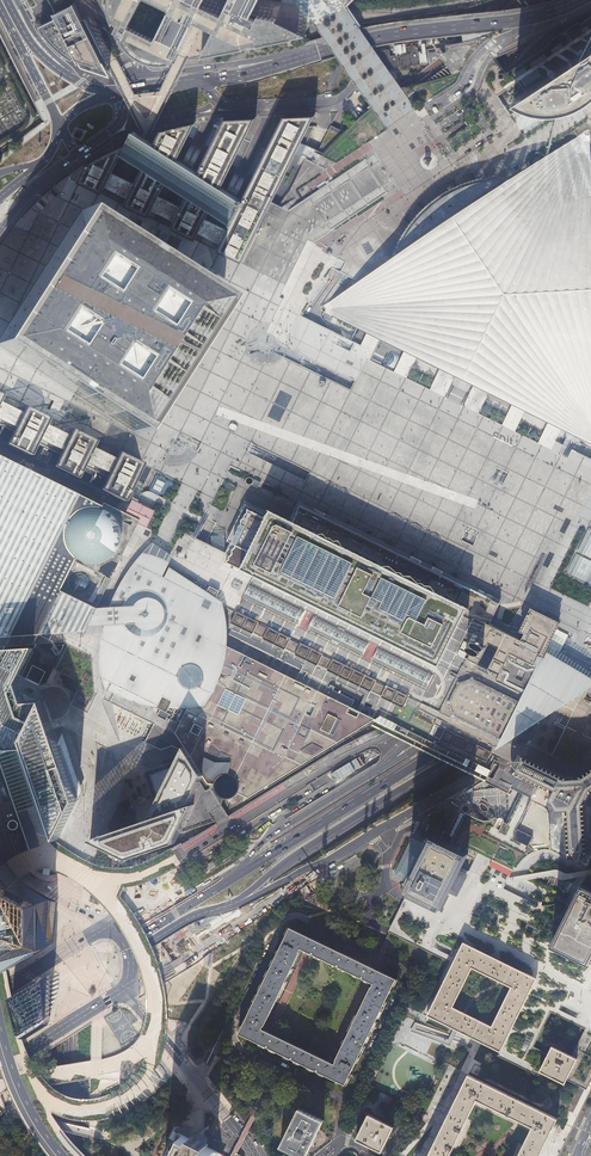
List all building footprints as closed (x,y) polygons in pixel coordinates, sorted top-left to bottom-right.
[(168,63),(174,62),(190,30),(196,18),(204,3),(198,0),(151,0),(171,10),(156,39),(131,26),(143,0),(109,0),(109,1),(109,7),(109,12),(111,18),(121,39),(124,44),(129,50),(135,56),(140,58),(142,59),(145,61),(156,64),(159,64),(165,64),(168,63)] [(228,6),(234,9),(235,9),(237,10),(238,8),(244,11),(245,9),(254,13),(261,0),(231,0),(228,6)] [(75,3),(72,4),(75,9),(104,69),(108,68),(106,64),(89,30),(87,31),(86,28),(84,26),(84,24),(82,21),(84,20),(76,2),(74,3),(75,3)] [(217,29),(225,13),(204,3),(196,18),(217,29)] [(75,9),(72,4),(56,13),(56,12),(55,12),(57,17),(51,21),(41,25),(41,26),(44,31),(48,37),(57,46),(67,54),(72,58),(73,58),(77,56),(80,62),(81,62),(80,61),(81,60),(82,62),(82,63),(107,71),(106,70),(108,69),(108,71),(109,72),(110,72),(108,68),(104,69),(75,9)] [(255,44),(308,33),(304,31),(272,15),(262,13),(260,17),(254,13),(245,9),(244,11),(238,8),(237,10),(235,9),(234,9),(228,6),(225,13),(217,29),(212,40),(205,55),(248,45),(252,48),(255,44)] [(581,58),(578,55),(514,98),(515,99),(524,103),(533,106),(535,107),(546,108),(557,108),(559,108),(562,107),(571,105),(576,103),(579,102),(585,99),(589,95),(590,94),(590,36),(581,58)] [(438,45),(426,49),(430,62),(442,58),(438,45)] [(271,202),(314,113),(283,115),(240,200),(229,222),(224,233),(220,242),(216,249),(241,262),(254,235),(258,228),(266,212),(271,202)] [(170,226),(195,239),(198,231),(203,223),(209,209),(220,188),(255,116),(224,118),(197,172),(186,194),(178,210),(173,219),(170,226)] [(550,140),(547,156),(549,154),(557,117),(555,119),(550,140)] [(160,130),(152,144),(142,166),(140,170),(131,187),(127,196),(123,203),(148,216),(152,208),(156,199),(165,182),(165,181),(176,160),(195,121),(187,123),(177,125),(167,128),(160,130)] [(501,186),(453,218),(391,260),(379,268),(360,281),(323,305),(323,306),(321,309),(323,311),(338,319),(349,324),(356,328),(358,329),(360,330),(365,332),(368,334),(381,340),(403,351),(415,357),(436,367),(437,368),(440,369),(445,372),(446,372),(450,374),(455,376),(456,377),(462,380),(467,383),(469,383),(470,384),(474,386),(479,388),(480,389),(483,390),(487,392),(489,393),(498,398),(510,404),(523,410),(530,414),(546,421),(559,428),(560,429),(567,432),(570,433),(590,444),(590,174),(590,172),(588,131),(587,130),(586,130),(553,152),(549,154),(547,156),(546,156),(531,167),(524,171),(518,175),(515,177),(501,186)] [(142,166),(152,144),(148,141),(145,140),(143,138),(139,136),(138,135),(135,133),(132,131),(127,142),(121,153),(129,158),(134,161),(142,166)] [(121,153),(127,142),(123,144),(113,148),(103,153),(94,158),(84,165),(77,180),(102,193),(105,185),(110,176),(121,153)] [(181,163),(191,169),(201,149),(190,144),(181,163)] [(191,169),(181,163),(176,160),(165,181),(186,194),(197,172),(191,169)] [(225,191),(235,197),(245,178),(234,173),(225,191)] [(105,185),(127,196),(131,187),(110,176),(105,185)] [(501,186),(515,177),(512,177),(504,177),(499,177),(494,177),(485,179),(478,180),(474,181),(466,184),(459,186),(454,188),(448,191),(445,193),(442,195),(439,197),(436,199),(432,203),(422,211),(420,212),(417,217),(411,223),(409,226),(407,228),(406,229),(404,233),(397,247),(391,260),(453,218),(501,186)] [(235,197),(225,191),(220,188),(209,209),(229,222),(240,200),(235,197)] [(173,219),(178,210),(172,207),(156,199),(152,208),(173,219)] [(36,203),(35,204),(42,210),(44,208),(38,201),(36,203)] [(82,210),(0,339),(0,347),(57,383),(61,386),(74,394),(87,402),(137,435),(202,334),(223,300),(141,248),(82,210)] [(198,231),(220,242),(224,233),(203,223),(198,231)] [(20,413),(0,403),(0,416),(15,423),(20,413)] [(40,436),(45,425),(49,418),(24,405),(20,413),(15,423),(13,427),(5,443),(30,456),(39,439),(40,436)] [(5,443),(13,427),(0,420),(0,441),(5,443)] [(228,428),(235,431),(237,427),(237,425),(233,423),(230,424),(228,428)] [(62,446),(67,436),(45,425),(40,436),(62,446)] [(87,459),(92,448),(96,441),(71,428),(67,436),(62,446),(60,450),(52,466),(77,478),(85,462),(87,459)] [(62,446),(40,436),(39,439),(60,450),(62,446)] [(52,466),(60,450),(39,439),(30,456),(52,466)] [(108,469),(114,459),(92,448),(87,459),(108,469)] [(119,499),(120,499),(126,486),(130,488),(131,485),(132,483),(133,481),(142,463),(117,451),(114,459),(108,469),(107,473),(99,489),(119,499)] [(300,506),(292,522),(289,527),(268,516),(247,506),(232,534),(228,541),(231,543),(226,553),(219,549),(208,544),(205,543),(197,538),(195,537),(193,536),(188,534),(183,532),(181,537),(178,535),(170,540),(139,524),(106,506),(102,504),(71,489),(0,454),(0,635),(1,636),(24,635),(40,632),(49,637),(65,645),(70,647),(58,672),(83,685),(72,707),(88,714),(89,715),(90,710),(96,698),(98,694),(102,696),(107,699),(106,701),(136,716),(139,717),(143,719),(144,720),(150,723),(156,726),(158,721),(178,731),(177,733),(180,737),(185,746),(183,751),(193,755),(204,776),(210,784),(215,784),(215,787),(216,792),(218,796),(224,799),(230,799),(235,797),(239,792),(251,798),(251,797),(269,786),(279,780),(319,755),(344,739),(373,722),(384,728),(396,733),(394,734),(438,756),(442,758),(486,780),(489,782),(503,789),(507,790),(508,788),(512,790),(519,794),(522,795),(523,796),(528,798),(532,800),(534,801),(545,775),(548,769),(549,768),(551,764),(590,784),(590,679),(561,661),(560,660),(546,652),(544,650),(552,633),(554,630),(557,624),(531,611),(526,621),(523,628),(520,633),(523,634),(520,640),(519,640),(517,639),(514,637),(504,632),(502,632),(500,631),(499,630),(498,629),(487,624),(485,623),(484,623),(480,620),(474,617),(473,617),(465,613),(464,613),(463,612),(453,607),(456,603),(463,587),(427,569),(425,568),(415,563),(300,506)] [(108,469),(87,459),(85,462),(107,473),(108,469)] [(77,478),(99,489),(107,473),(85,462),(77,478)] [(373,539),(397,492),(382,484),(372,504),(352,494),(348,502),(338,522),(373,539)] [(126,486),(120,499),(123,501),(130,489),(130,488),(126,486)] [(137,521),(137,520),(193,534),(199,522),(202,516),(152,491),(151,491),(150,490),(149,490),(148,490),(147,490),(146,491),(145,491),(144,491),(143,492),(142,493),(141,494),(140,495),(139,499),(138,499),(136,497),(133,496),(124,515),(137,521)] [(590,528),(568,573),(576,577),(590,585),(590,528)] [(471,594),(463,612),(464,613),(465,613),(473,617),(474,617),(482,600),(471,594)] [(8,750),(22,724),(26,716),(27,713),(19,686),(38,646),(8,648),(6,648),(0,660),(0,726),(8,750)] [(59,838),(60,841),(78,801),(55,733),(45,703),(31,732),(27,740),(25,743),(49,809),(56,829),(59,838)] [(31,732),(26,716),(22,724),(27,740),(31,732)] [(580,776),(566,777),(525,757),(524,758),(522,761),(519,761),(514,761),(513,763),(514,764),(516,769),(516,770),(514,773),(554,792),(550,801),(551,802),(555,807),(556,808),(556,811),(566,810),(569,852),(573,852),(577,858),(580,859),(584,851),(588,850),(585,804),(590,793),(590,769),(580,776)] [(109,849),(129,859),(166,846),(175,843),(180,832),(194,804),(189,806),(198,789),(179,759),(179,760),(176,765),(175,766),(155,807),(149,819),(139,823),(123,828),(90,839),(101,845),(107,848),(109,849)] [(155,807),(175,766),(145,778),(155,807)] [(218,805),(221,803),(212,787),(206,790),(201,782),(198,789),(189,806),(194,804),(180,832),(215,820),(209,810),(215,806),(218,805)] [(20,828),(20,826),(20,824),(19,823),(17,822),(15,821),(14,822),(12,823),(11,824),(11,826),(11,828),(12,829),(14,830),(15,831),(17,830),(19,829),(20,828)] [(529,846),(533,837),(518,830),(514,839),(518,841),(525,844),(529,846)] [(450,843),(436,836),(408,893),(441,908),(450,889),(460,869),(461,867),(463,862),(469,852),(463,849),(458,846),(450,843)] [(8,970),(53,942),(62,905),(27,887),(19,876),(4,856),(0,857),(0,934),(3,937),(8,970)] [(582,884),(565,918),(560,928),(552,944),(589,962),(590,958),(590,888),(582,884)] [(332,947),(329,946),(317,940),(313,939),(311,937),(290,927),(286,936),(284,939),(278,952),(277,955),(267,974),(266,977),(263,984),(261,987),(255,1000),(254,1003),(244,1024),(242,1026),(239,1034),(259,1043),(263,1045),(266,1047),(277,1052),(279,1053),(302,1063),(305,1065),(319,1072),(322,1073),(326,1075),(345,1084),(348,1078),(349,1076),(360,1052),(362,1050),(368,1036),(370,1033),(372,1028),(373,1026),(380,1013),(381,1010),(392,987),(393,984),(396,978),(375,968),(373,967),(370,966),(332,947)] [(502,1047),(506,1039),(536,978),(469,945),(464,943),(463,942),(460,949),(458,953),(456,957),(438,994),(437,995),(436,996),(436,998),(435,999),(429,1011),(427,1015),(451,1027),(457,1030),(484,1043),(500,1051),(502,1047)] [(131,953),(119,960),(125,972),(138,965),(131,953)] [(48,978),(15,998),(24,1034),(45,1020),(48,978)] [(564,1083),(565,1083),(567,1079),(573,1067),(576,1061),(577,1058),(572,1056),(566,1053),(565,1052),(554,1048),(552,1047),(549,1054),(543,1066),(540,1071),(544,1073),(550,1076),(560,1081),(564,1083)] [(448,1116),(433,1147),(428,1155),(449,1155),(465,1124),(467,1118),(475,1104),(477,1100),(533,1128),(531,1132),(524,1146),(521,1151),(519,1155),(539,1155),(549,1136),(555,1125),(558,1119),(469,1075),(460,1092),(448,1116)] [(299,1108),(280,1147),(299,1155),(306,1155),(320,1127),(323,1120),(299,1108)] [(212,1112),(206,1113),(205,1128),(205,1130),(206,1130),(207,1129),(208,1129),(209,1129),(210,1129),(211,1130),(211,1131),(212,1132),(212,1133),(221,1125),(212,1112)] [(361,1130),(357,1139),(366,1144),(381,1151),(393,1127),(369,1115),(368,1117),(361,1130)] [(175,1142),(177,1143),(173,1152),(171,1151),(170,1151),(172,1152),(171,1155),(215,1155),(217,1152),(222,1154),(223,1154),(207,1146),(209,1143),(193,1136),(192,1139),(176,1131),(176,1132),(181,1135),(178,1141),(177,1142),(175,1141),(175,1142)]
